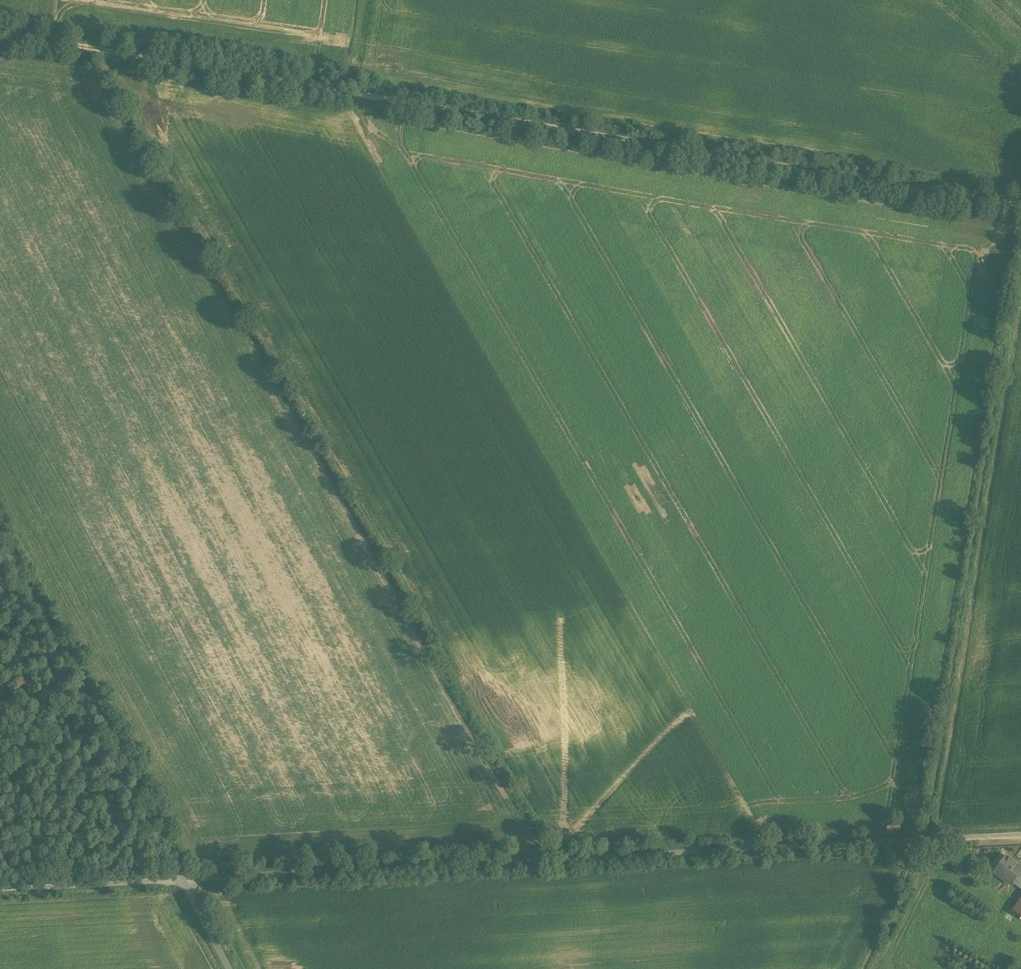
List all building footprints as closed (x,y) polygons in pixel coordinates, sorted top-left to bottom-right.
[(1005,856),(993,871),(1011,885),(1018,875),(1020,871),(1020,868),(1005,856)] [(1018,875),(1012,883),(1020,890),(1020,878),(1018,875)] [(1013,910),(1020,917),(1020,899),(1013,910)]
